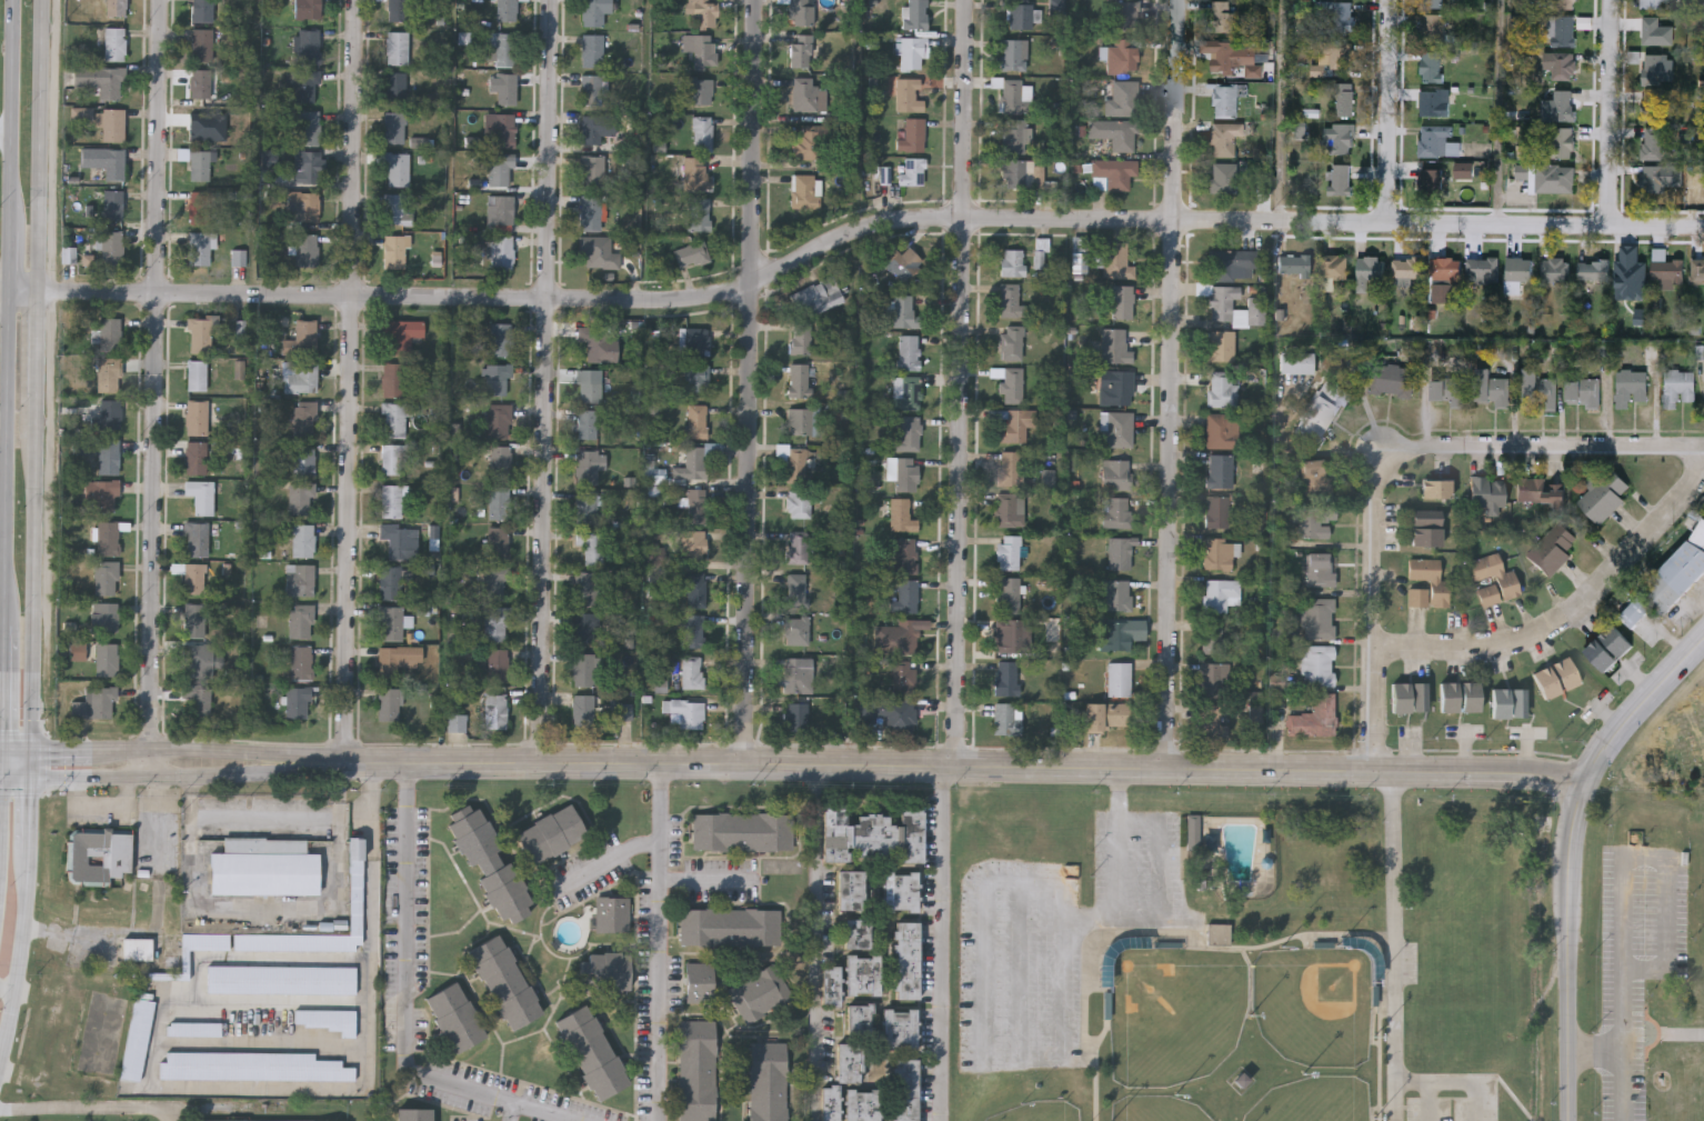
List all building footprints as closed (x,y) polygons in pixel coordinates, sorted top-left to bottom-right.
[(106,14),(106,0),(126,0),(126,14),(106,14)] [(192,21),(192,0),(212,0),(212,21),(192,21)] [(294,19),(294,0),(320,0),(320,19),(294,19)] [(388,21),(388,0),(408,0),(408,21),(388,21)] [(495,21),(495,0),(517,0),(517,21),(495,21)] [(582,26),(582,0),(612,0),(612,12),(603,12),(603,26),(582,26)] [(716,27),(698,27),(698,0),(716,0),(716,27)] [(791,26),(791,0),(812,0),(812,26),(791,26)] [(905,29),(905,0),(926,0),(926,29),(905,29)] [(1210,31),(1210,0),(1234,0),(1234,31),(1210,31)] [(1352,0),(1352,33),(1331,33),(1331,0),(1352,0)] [(1424,10),(1443,10),(1443,0),(1424,0),(1424,10)] [(1576,11),(1576,0),(1556,0),(1556,11),(1576,11)] [(1641,10),(1670,10),(1670,0),(1641,0),(1641,10)] [(1033,3),(1033,29),(1008,29),(1008,3),(1033,3)] [(1444,39),(1421,39),(1421,12),(1444,12),(1444,39)] [(1574,13),(1574,44),(1551,44),(1551,13),(1574,13)] [(1666,41),(1644,41),(1644,14),(1666,14),(1666,41)] [(104,60),(104,27),(124,27),(124,60),(104,60)] [(191,61),(191,28),(212,28),(212,61),(191,61)] [(319,29),(319,63),(298,63),(298,29),(319,29)] [(387,64),(387,31),(408,31),(408,64),(387,64)] [(493,66),(493,32),(514,32),(514,66),(493,66)] [(603,67),(581,67),(581,33),(603,33),(603,67)] [(693,51),(682,51),(682,33),(715,33),(715,68),(693,68),(693,51)] [(789,33),(812,33),(812,67),(789,67),(789,33)] [(899,69),(899,37),(928,37),(928,56),(920,56),(920,69),(899,69)] [(1000,69),(1000,38),(1024,38),(1024,69),(1000,69)] [(1106,71),(1106,59),(1099,59),(1099,46),(1113,46),(1114,38),(1139,38),(1137,72),(1106,71)] [(1235,44),(1262,44),(1262,62),(1233,62),(1233,71),(1212,71),(1212,40),(1235,40),(1235,44)] [(1352,47),(1352,67),(1331,67),(1331,47),(1352,47)] [(1421,80),(1421,49),(1441,49),(1441,80),(1421,80)] [(1574,51),(1574,78),(1551,78),(1551,51),(1574,51)] [(1662,51),(1662,83),(1643,83),(1643,51),(1662,51)] [(98,86),(72,86),(72,67),(121,67),(121,99),(98,99),(98,86)] [(191,69),(210,69),(210,96),(191,96),(191,69)] [(320,83),(313,83),(313,101),(294,101),(294,69),(320,69),(320,83)] [(405,71),(405,97),(385,97),(387,71),(405,71)] [(515,103),(495,104),(495,73),(515,73),(515,103)] [(581,104),(581,73),(605,73),(605,104),(581,104)] [(688,103),(688,77),(712,77),(712,103),(688,103)] [(823,110),(792,110),(792,77),(813,77),(813,87),(823,87),(823,110)] [(919,78),(919,99),(923,99),(923,110),(895,110),(895,78),(919,78)] [(1022,78),(1022,83),(1031,83),(1031,112),(1002,112),(1002,86),(992,86),(992,78),(1022,78)] [(1136,114),(1105,114),(1105,79),(1136,79),(1136,114)] [(1335,114),(1335,81),(1353,81),(1353,114),(1335,114)] [(1214,116),(1214,83),(1247,84),(1247,93),(1236,93),(1236,117),(1214,116)] [(1447,113),(1420,113),(1420,88),(1447,88),(1447,113)] [(1553,119),(1553,88),(1573,88),(1573,119),(1553,119)] [(1661,119),(1642,119),(1642,88),(1661,88),(1661,119)] [(96,124),(96,108),(123,108),(123,140),(102,140),(102,124),(96,124)] [(215,141),(190,141),(190,108),(215,108),(215,141)] [(298,144),(298,110),(319,110),(319,144),(298,144)] [(384,112),(404,112),(404,142),(384,142),(384,112)] [(514,112),(514,147),(493,147),(493,112),(514,112)] [(581,114),(614,114),(614,133),(602,133),(602,143),(581,143),(581,114)] [(693,114),(712,114),(712,150),(693,150),(693,114)] [(923,150),(895,150),(896,138),(905,138),(905,117),(924,117),(923,150)] [(1002,151),(1002,119),(1025,119),(1025,151),(1002,151)] [(1133,120),(1133,151),(1112,150),(1112,137),(1087,137),(1087,119),(1133,120)] [(1212,156),(1212,121),(1243,121),(1243,133),(1233,133),(1233,156),(1212,156)] [(1324,151),(1324,122),(1353,122),(1353,151),(1324,151)] [(1460,139),(1460,153),(1420,154),(1419,123),(1452,122),(1452,139),(1460,139)] [(798,158),(798,124),(824,124),(824,158),(798,158)] [(1548,154),(1548,124),(1574,124),(1574,154),(1548,154)] [(1662,126),(1662,158),(1642,158),(1642,126),(1662,126)] [(123,147),(123,179),(104,179),(104,167),(79,167),(79,147),(123,147)] [(209,180),(189,180),(189,158),(186,158),(186,149),(215,149),(215,160),(209,160),(209,180)] [(319,182),(292,182),(292,151),(319,151),(319,182)] [(408,186),(385,186),(385,151),(408,151),(408,186)] [(513,183),(489,183),(489,153),(513,153),(513,183)] [(603,189),(582,189),(582,156),(603,156),(603,189)] [(711,172),(711,188),(683,188),(683,157),(703,157),(703,172),(711,172)] [(904,172),(904,158),(923,158),(923,183),(898,183),(898,172),(904,172)] [(1001,186),(1001,159),(1026,159),(1026,186),(1001,186)] [(1130,189),(1092,189),(1092,159),(1136,159),(1136,174),(1130,174),(1130,189)] [(1236,162),(1236,192),(1210,192),(1210,162),(1236,162)] [(1327,194),(1327,162),(1350,162),(1350,194),(1327,194)] [(1574,190),(1530,190),(1530,176),(1516,176),(1516,163),(1574,163),(1574,190)] [(1673,183),(1663,183),(1663,190),(1641,190),(1641,163),(1673,163),(1673,183)] [(1420,199),(1420,167),(1441,167),(1441,199),(1420,199)] [(791,207),(791,174),(819,174),(819,207),(791,207)] [(103,216),(103,190),(122,190),(122,216),(103,216)] [(210,190),(210,224),(188,224),(188,190),(210,190)] [(319,191),(319,222),(301,222),(301,204),(287,204),(287,191),(319,191)] [(402,192),(402,211),(411,211),(411,224),(383,224),(383,192),(402,192)] [(513,223),(487,223),(487,194),(513,194),(513,223)] [(580,229),(580,197),(600,197),(600,229),(580,229)] [(709,230),(688,230),(688,197),(709,197),(709,230)] [(98,263),(98,230),(122,230),(122,263),(98,263)] [(211,264),(188,264),(188,231),(211,231),(211,264)] [(295,266),(295,233),(317,233),(317,266),(295,266)] [(385,268),(385,234),(408,234),(408,268),(385,268)] [(513,236),(513,270),(490,270),(490,236),(513,236)] [(610,236),(610,252),(619,252),(620,267),(581,268),(581,236),(610,236)] [(1072,274),(1072,236),(1087,236),(1087,274),(1072,274)] [(1034,267),(1034,238),(1046,238),(1046,267),(1034,267)] [(709,257),(679,268),(672,250),(702,239),(709,257)] [(1126,242),(1126,264),(1133,264),(1133,277),(1102,277),(1102,242),(1126,242)] [(904,283),(884,262),(904,243),(924,263),(904,283)] [(1024,276),(1001,276),(1001,249),(1024,248),(1024,276)] [(1209,249),(1254,250),(1254,279),(1209,279),(1209,249)] [(1346,252),(1346,278),(1333,278),(1333,289),(1321,289),(1321,252),(1346,252)] [(1309,254),(1309,274),(1279,274),(1279,254),(1309,254)] [(1367,290),(1356,290),(1356,254),(1383,254),(1383,277),(1367,277),(1367,290)] [(1392,257),(1423,257),(1423,277),(1414,277),(1414,283),(1392,283),(1392,257)] [(1460,277),(1451,277),(1451,279),(1429,279),(1429,257),(1460,257),(1460,277)] [(1497,281),(1465,281),(1466,257),(1497,257),(1497,281)] [(1532,257),(1532,279),(1505,279),(1505,257),(1532,257)] [(1541,257),(1568,257),(1568,281),(1541,281),(1541,257)] [(1645,280),(1615,280),(1615,258),(1645,258),(1645,280)] [(1691,258),(1703,258),(1703,283),(1691,283),(1691,258)] [(1577,259),(1608,259),(1608,279),(1577,279),(1577,259)] [(1652,279),(1652,259),(1682,259),(1682,288),(1660,288),(1660,279),(1652,279)] [(843,300),(799,318),(789,294),(833,277),(843,300)] [(1026,317),(999,317),(999,282),(1018,282),(1018,304),(1026,304),(1026,317)] [(1132,319),(1112,318),(1112,284),(1133,286),(1132,319)] [(1240,286),(1240,297),(1232,297),(1232,308),(1246,308),(1246,326),(1231,326),(1231,320),(1209,320),(1209,286),(1240,286)] [(892,327),(892,294),(912,294),(912,316),(920,316),(920,327),(892,327)] [(188,352),(188,317),(211,317),(211,352),(188,352)] [(121,318),(121,350),(96,350),(96,318),(121,318)] [(315,354),(280,354),(280,339),(294,339),(294,320),(315,320),(315,354)] [(423,320),(423,339),(411,339),(411,352),(389,352),(389,320),(423,320)] [(511,354),(490,354),(490,322),(511,322),(511,354)] [(810,352),(791,352),(791,322),(810,322),(810,352)] [(1001,358),(1001,324),(1022,324),(1022,358),(1001,358)] [(587,361),(587,341),(577,341),(577,327),(605,327),(605,361),(587,361)] [(709,354),(678,354),(678,327),(709,327),(709,354)] [(1133,361),(1101,361),(1101,328),(1126,328),(1126,348),(1133,348),(1133,361)] [(1233,329),(1233,360),(1209,360),(1209,329),(1233,329)] [(898,334),(919,334),(919,368),(898,368),(898,334)] [(1280,373),(1280,351),(1313,351),(1313,373),(1280,373)] [(97,389),(97,357),(120,357),(120,389),(97,389)] [(207,359),(207,389),(187,389),(187,359),(207,359)] [(285,391),(285,372),(295,372),(295,361),(317,361),(317,391),(285,391)] [(382,396),(382,361),(402,361),(402,396),(382,396)] [(708,390),(684,390),(684,362),(708,362),(708,390)] [(810,362),(810,397),(789,397),(789,362),(810,362)] [(1411,396),(1369,392),(1371,362),(1413,366),(1411,396)] [(484,363),(511,363),(511,376),(505,376),(505,393),(484,393),(484,363)] [(1022,366),(1022,402),(1002,402),(1002,377),(990,377),(990,366),(1022,366)] [(1508,377),(1508,402),(1477,402),(1477,367),(1490,367),(1490,377),(1508,377)] [(1555,377),(1555,408),(1522,408),(1522,367),(1536,367),(1536,377),(1555,377)] [(1628,401),(1628,406),(1615,406),(1615,367),(1646,367),(1646,401),(1628,401)] [(600,368),(600,400),(578,400),(578,368),(600,368)] [(1133,369),(1133,402),(1099,402),(1099,384),(1107,384),(1107,369),(1133,369)] [(1694,400),(1676,400),(1676,408),(1663,408),(1663,369),(1694,369),(1694,400)] [(1236,382),(1236,404),(1209,404),(1209,370),(1231,370),(1231,382),(1236,382)] [(920,374),(920,407),(898,407),(898,374),(920,374)] [(1351,391),(1316,447),(1292,432),(1325,377),(1351,391)] [(1463,406),(1449,406),(1449,398),(1431,398),(1431,377),(1463,377),(1463,406)] [(1566,404),(1566,377),(1598,377),(1598,404),(1566,404)] [(90,428),(90,417),(100,417),(100,398),(120,398),(120,428),(90,428)] [(207,400),(207,432),(186,432),(186,400),(207,400)] [(292,434),(292,400),(314,400),(314,434),(292,434)] [(381,437),(381,402),(404,402),(404,437),(381,437)] [(510,402),(510,437),(487,437),(487,402),(510,402)] [(706,437),(688,437),(688,403),(706,403),(706,437)] [(788,407),(812,407),(812,434),(788,434),(788,407)] [(1036,409),(1036,426),(1025,424),(1024,441),(998,441),(998,429),(1005,429),(1005,416),(992,416),(992,408),(1036,409)] [(597,409),(597,437),(577,437),(577,409),(597,409)] [(1100,429),(1106,429),(1106,409),(1133,409),(1133,444),(1100,444),(1100,429)] [(1206,448),(1206,411),(1232,411),(1232,429),(1237,429),(1237,448),(1206,448)] [(920,450),(894,450),(894,437),(901,437),(901,414),(920,414),(920,450)] [(118,439),(118,472),(97,472),(97,439),(118,439)] [(207,440),(207,473),(184,473),(184,440),(207,440)] [(313,441),(313,476),(292,476),(292,441),(313,441)] [(402,473),(381,473),(381,443),(402,443),(402,473)] [(785,454),(776,454),(776,443),(806,443),(806,482),(785,482),(785,454)] [(490,474),(490,444),(510,444),(510,474),(490,474)] [(685,466),(685,446),(705,446),(705,478),(672,478),(672,466),(685,466)] [(577,484),(577,449),(599,449),(599,484),(577,484)] [(999,484),(999,450),(1020,450),(1020,484),(999,484)] [(1206,487),(1206,452),(1233,452),(1232,487),(1206,487)] [(889,478),(889,456),(918,456),(918,489),(894,489),(894,478),(889,478)] [(1102,488),(1102,458),(1129,458),(1129,488),(1102,488)] [(1301,459),(1330,459),(1330,499),(1301,499),(1301,459)] [(1588,488),(1584,483),(1607,461),(1628,484),(1620,493),(1624,499),(1598,523),(1576,500),(1588,488)] [(1487,513),(1487,506),(1470,506),(1470,477),(1504,477),(1504,506),(1496,506),(1496,513),(1487,513)] [(1515,477),(1564,477),(1564,501),(1515,501),(1515,477)] [(1421,497),(1421,478),(1451,478),(1451,497),(1421,497)] [(116,480),(116,510),(93,510),(93,498),(84,498),(84,480),(116,480)] [(212,514),(194,514),(194,493),(184,493),(184,480),(212,480),(212,514)] [(289,482),(314,482),(314,513),(289,513),(289,482)] [(380,517),(380,484),(407,484),(407,494),(401,494),(401,517),(380,517)] [(488,518),(488,484),(509,484),(509,518),(488,518)] [(686,522),(686,487),(706,487),(706,522),(686,522)] [(810,503),(810,517),(788,517),(788,489),(820,489),(820,503),(810,503)] [(597,523),(575,523),(575,490),(597,490),(597,523)] [(995,526),(995,491),(1014,491),(1014,513),(1023,513),(1023,526),(995,526)] [(1205,528),(1205,493),(1227,493),(1227,528),(1205,528)] [(1131,496),(1131,526),(1102,526),(1102,496),(1131,496)] [(890,530),(890,497),(909,497),(909,517),(918,517),(918,530),(890,530)] [(1329,520),(1329,538),(1299,538),(1299,506),(1335,506),(1335,520),(1329,520)] [(1411,516),(1441,516),(1441,544),(1411,544),(1411,516)] [(1701,516),(1703,517),(1703,569),(1662,614),(1637,591),(1688,537),(1701,516)] [(118,554),(96,554),(97,520),(118,520),(118,554)] [(208,520),(208,556),(184,556),(184,520),(208,520)] [(1576,538),(1564,549),(1570,554),(1548,577),(1525,553),(1558,520),(1576,538)] [(313,523),(313,557),(291,556),(291,523),(313,523)] [(417,558),(389,558),(389,538),(378,538),(378,524),(417,524),(417,558)] [(508,526),(508,559),(487,559),(487,526),(508,526)] [(706,556),(684,556),(684,529),(706,529),(706,556)] [(584,543),(575,543),(575,530),(603,530),(603,564),(584,564),(584,543)] [(808,562),(786,562),(786,530),(808,530),(808,562)] [(1020,533),(1020,568),(998,569),(998,533),(1020,533)] [(894,572),(894,537),(916,537),(916,572),(894,572)] [(1131,569),(1107,569),(1107,537),(1136,537),(1136,550),(1131,550),(1131,569)] [(1203,569),(1203,537),(1233,537),(1233,569),(1203,569)] [(1305,585),(1305,552),(1334,552),(1334,585),(1305,585)] [(1482,605),(1475,584),(1474,584),(1467,560),(1498,552),(1504,572),(1513,570),(1520,595),(1482,605)] [(1407,580),(1407,558),(1440,559),(1440,580),(1449,580),(1449,607),(1406,605),(1407,587),(1426,588),(1426,580),(1407,580)] [(204,592),(182,592),(182,573),(170,573),(170,562),(204,562),(204,592)] [(93,593),(93,563),(116,563),(116,593),(93,593)] [(313,594),(285,594),(285,563),(313,563),(313,594)] [(380,600),(380,564),(401,564),(401,600),(380,600)] [(507,599),(482,599),(482,567),(507,567),(507,599)] [(598,571),(598,605),(575,605),(575,571),(598,571)] [(704,571),(704,605),(685,605),(685,571),(704,571)] [(806,572),(806,605),(785,605),(785,572),(806,572)] [(996,575),(1019,575),(1019,612),(996,612),(996,575)] [(898,600),(898,578),(916,578),(916,611),(890,611),(890,600),(898,600)] [(1130,610),(1103,610),(1103,578),(1130,578),(1130,610)] [(1203,611),(1203,578),(1240,578),(1240,603),(1227,603),(1227,611),(1203,611)] [(1631,627),(1618,614),(1636,597),(1648,608),(1631,627)] [(1334,638),(1302,638),(1302,598),(1334,598),(1334,638)] [(93,630),(93,601),(117,601),(117,630),(93,630)] [(204,603),(204,637),(183,637),(183,603),(204,603)] [(312,603),(312,637),(289,637),(289,603),(312,603)] [(402,640),(380,640),(380,605),(402,605),(402,640)] [(507,639),(483,639),(483,607),(507,607),(507,639)] [(598,612),(598,641),(574,641),(574,612),(598,612)] [(703,647),(683,647),(683,614),(703,614),(703,647)] [(809,644),(785,644),(785,617),(809,617),(809,644)] [(892,629),(898,629),(898,619),(916,619),(916,653),(892,653),(892,629)] [(1000,651),(1000,619),(1026,619),(1026,651),(1000,651)] [(1201,652),(1201,619),(1221,619),(1221,652),(1201,652)] [(1130,620),(1130,649),(1102,649),(1102,620),(1130,620)] [(1633,644),(1605,671),(1584,650),(1611,622),(1633,644)] [(96,675),(96,642),(114,642),(114,675),(96,675)] [(203,644),(203,675),(182,675),(182,644),(203,644)] [(289,680),(289,644),(311,644),(311,680),(289,680)] [(1334,685),(1302,685),(1302,645),(1334,645),(1334,685)] [(398,664),(398,677),(378,677),(378,647),(422,647),(422,664),(398,664)] [(485,677),(485,648),(507,648),(507,677),(485,677)] [(594,652),(594,687),(572,687),(572,652),(594,652)] [(703,655),(703,688),(682,688),(682,655),(703,655)] [(1533,672),(1567,657),(1580,684),(1544,699),(1533,672)] [(812,664),(812,692),(783,692),(783,658),(803,658),(803,664),(812,664)] [(913,660),(913,694),(892,694),(892,660),(913,660)] [(1016,660),(1016,694),(995,694),(995,660),(1016,660)] [(1106,661),(1130,661),(1130,695),(1106,695),(1106,661)] [(1221,695),(1201,695),(1201,662),(1221,662),(1221,695)] [(1479,711),(1440,711),(1440,681),(1479,681),(1479,711)] [(1426,682),(1426,710),(1411,710),(1411,711),(1392,711),(1392,682),(1426,682)] [(210,684),(210,717),(191,717),(191,698),(181,698),(181,684),(210,684)] [(117,700),(111,700),(111,717),(70,717),(70,701),(84,701),(84,687),(117,687),(117,700)] [(309,687),(309,717),(285,717),(287,687),(309,687)] [(398,719),(377,719),(377,688),(398,688),(398,719)] [(1526,688),(1526,718),(1491,718),(1491,688),(1526,688)] [(1334,692),(1334,734),(1286,735),(1286,714),(1312,713),(1312,693),(1334,692)] [(484,728),(484,694),(505,694),(505,728),(484,728)] [(572,728),(572,694),(594,694),(594,728),(572,728)] [(465,731),(448,731),(448,697),(457,697),(457,712),(465,712),(465,731)] [(914,732),(884,732),(885,717),(876,717),(876,699),(914,700),(914,732)] [(703,700),(703,727),(671,727),(671,700),(703,700)] [(784,730),(784,702),(806,702),(808,730),(784,730)] [(993,733),(993,702),(1021,702),(1021,733),(993,733)] [(1085,728),(1085,702),(1130,702),(1130,728),(1085,728)] [(631,718),(612,718),(612,703),(631,703),(631,718)] [(1222,703),(1222,735),(1201,735),(1202,703),(1222,703)] [(515,832),(533,865),(588,835),(570,802),(515,832)] [(448,823),(470,865),(477,862),(483,875),(478,879),(502,924),(509,921),(528,911),(524,905),(531,902),(510,861),(503,864),(495,850),(500,848),(479,805),(471,809),(469,803),(459,809),(449,813),(453,820),(448,823)] [(823,860),(824,808),(846,808),(846,823),(858,823),(859,813),(890,814),(890,824),(902,824),(902,809),(923,809),(922,862),(895,861),(895,858),(853,858),(853,861),(823,860)] [(693,812),(692,849),(792,851),(792,814),(693,812)] [(131,830),(130,874),(108,874),(108,882),(70,882),(70,830),(131,830)] [(307,838),(307,852),(319,852),(318,894),(210,892),(211,852),(223,852),(223,837),(307,838)] [(362,837),(362,950),(233,950),(233,934),(350,934),(350,837),(362,837)] [(840,910),(840,870),(864,870),(864,910),(840,910)] [(884,911),(884,871),(918,871),(918,911),(884,911)] [(595,898),(630,898),(630,934),(595,934),(595,898)] [(681,909),(681,945),(780,945),(780,909),(681,909)] [(870,948),(845,948),(845,919),(870,919),(870,948)] [(896,999),(896,921),(919,921),(919,999),(896,999)] [(1229,946),(1229,928),(1209,928),(1209,946),(1229,946)] [(464,951),(510,1031),(543,1013),(498,932),(464,951)] [(181,949),(181,933),(230,933),(230,949),(181,949)] [(151,960),(123,960),(123,938),(151,938),(151,960)] [(579,960),(578,990),(629,992),(630,953),(590,952),(589,960),(579,960)] [(880,994),(848,994),(848,955),(880,955),(880,994)] [(709,1003),(686,1003),(686,962),(709,962),(709,1003)] [(726,990),(745,1025),(793,999),(774,963),(726,990)] [(355,992),(208,991),(208,965),(355,967),(355,992)] [(824,1004),(824,967),(840,967),(840,1004),(824,1004)] [(423,999),(457,980),(487,1035),(454,1054),(423,999)] [(120,1078),(133,998),(153,1001),(140,1081),(120,1078)] [(553,1021),(598,1101),(631,1082),(587,1003),(553,1021)] [(849,1003),(873,1003),(873,1032),(849,1032),(849,1003)] [(918,1008),(918,1049),(883,1049),(883,1008),(918,1008)] [(354,1035),(342,1035),(342,1028),(294,1027),(294,1010),(355,1010),(354,1035)] [(679,1120),(715,1120),(715,1020),(679,1020),(679,1120)] [(220,1035),(166,1035),(166,1022),(220,1022),(220,1035)] [(786,1042),(751,1042),(750,1120),(786,1120),(786,1042)] [(862,1081),(839,1081),(839,1042),(862,1042),(862,1081)] [(342,1059),(342,1067),(355,1067),(355,1079),(162,1079),(162,1052),(314,1052),(314,1059),(342,1059)] [(919,1059),(919,1120),(894,1120),(894,1059),(919,1059)] [(1242,1090),(1249,1083),(1242,1075),(1234,1081),(1242,1090)] [(840,1085),(840,1120),(823,1120),(823,1085),(840,1085)] [(880,1089),(880,1120),(846,1120),(846,1089),(880,1089)] [(396,1120),(432,1120),(432,1111),(397,1111),(396,1120)]
